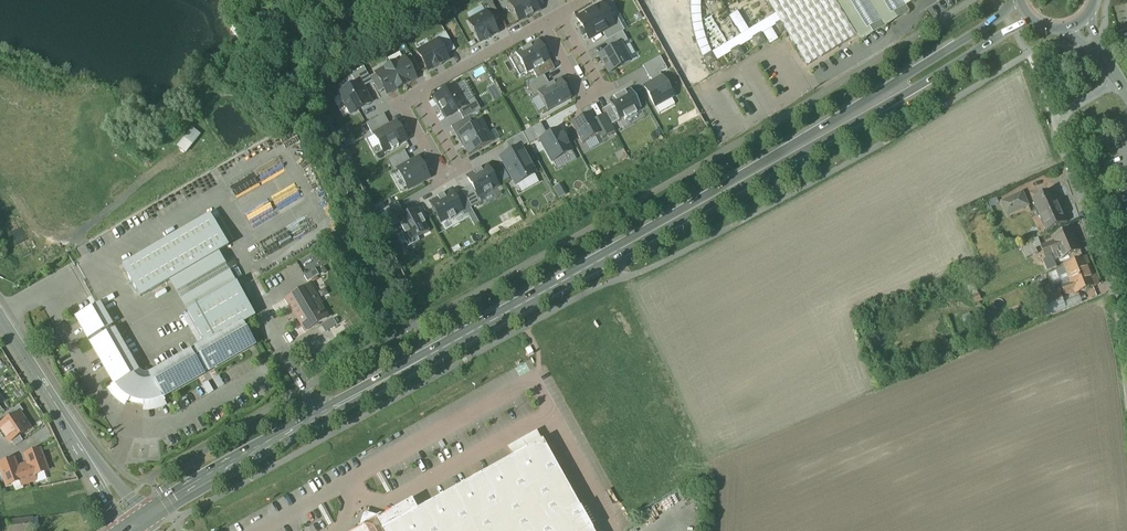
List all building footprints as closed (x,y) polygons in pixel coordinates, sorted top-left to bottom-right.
[(486,11),(491,21),(500,16),(491,0),(489,0),(482,4),(486,11)] [(509,1),(520,22),(541,10),(536,0),(510,0),(509,1)] [(780,33),(788,29),(795,41),(842,13),(834,0),(760,0),(780,33)] [(842,13),(795,41),(793,42),(808,66),(912,2),(911,0),(834,0),(842,13)] [(576,18),(588,40),(616,24),(604,2),(576,18)] [(486,11),(468,20),(480,43),(498,34),(491,21),(486,11)] [(450,60),(438,39),(416,51),(428,73),(450,60)] [(516,54),(527,73),(550,60),(539,41),(516,54)] [(599,54),(609,73),(632,60),(621,41),(599,54)] [(403,86),(418,77),(405,54),(390,63),(403,86)] [(388,94),(403,86),(390,63),(374,71),(388,94)] [(539,92),(550,86),(544,75),(528,84),(533,95),(539,92)] [(644,86),(656,107),(675,96),(663,76),(644,86)] [(550,86),(539,92),(548,111),(572,99),(562,80),(550,86)] [(350,117),(373,104),(361,81),(338,94),(350,117)] [(456,83),(435,95),(447,117),(468,105),(456,83)] [(494,102),(501,98),(494,84),(487,87),(494,102)] [(630,90),(625,93),(624,92),(613,99),(614,100),(608,103),(619,121),(624,118),(625,120),(636,114),(635,112),(641,109),(630,90)] [(591,114),(572,123),(582,143),(601,133),(594,119),(591,114)] [(605,114),(594,119),(601,133),(603,137),(614,132),(605,114)] [(372,133),(383,153),(409,138),(398,119),(372,133)] [(478,122),(457,134),(469,156),(490,144),(486,136),(490,134),(485,126),(481,128),(478,122)] [(536,138),(549,162),(571,149),(558,126),(536,138)] [(194,131),(186,141),(192,146),(200,136),(194,131)] [(499,157),(515,185),(538,172),(522,144),(499,157)] [(396,168),(407,189),(431,175),(420,155),(396,168)] [(467,179),(478,198),(501,185),(491,166),(467,179)] [(451,191),(430,201),(441,223),(461,212),(455,199),(451,191)] [(1054,192),(1034,201),(1042,219),(1043,219),(1048,231),(1048,232),(1068,223),(1068,222),(1067,223),(1061,211),(1062,210),(1054,192)] [(1023,193),(1002,203),(1008,216),(1029,206),(1023,193)] [(464,194),(455,199),(461,212),(463,216),(473,211),(464,194)] [(988,209),(999,204),(996,198),(985,203),(988,209)] [(247,220),(270,207),(268,203),(245,216),(247,220)] [(430,231),(417,207),(399,217),(411,240),(430,231)] [(210,216),(122,267),(140,299),(169,283),(219,254),(228,249),(210,216)] [(1071,230),(1054,237),(1056,242),(1041,247),(1046,260),(1052,258),(1055,263),(1081,252),(1071,230)] [(288,235),(277,239),(279,245),(291,241),(288,235)] [(272,240),(262,245),(264,250),(274,245),(272,240)] [(1034,243),(1021,248),(1026,259),(1038,254),(1034,243)] [(236,284),(219,254),(169,283),(187,313),(236,284)] [(1086,260),(1066,268),(1066,269),(1058,272),(1063,284),(1062,285),(1067,298),(1097,286),(1096,285),(1099,284),(1096,277),(1093,278),(1086,260)] [(316,270),(304,277),(308,282),(319,275),(316,270)] [(111,328),(99,306),(96,308),(77,319),(89,340),(92,344),(91,344),(114,385),(111,387),(111,388),(112,387),(113,389),(115,392),(117,395),(120,397),(123,399),(127,402),(127,403),(128,404),(129,402),(142,405),(142,407),(143,407),(143,406),(147,406),(152,406),(156,405),(159,404),(164,401),(165,402),(163,398),(204,375),(203,374),(207,372),(208,373),(255,346),(247,332),(246,332),(242,324),(253,318),(255,317),(236,284),(187,313),(205,345),(195,350),(195,351),(191,353),(191,352),(150,376),(148,373),(146,374),(145,374),(143,374),(142,373),(141,373),(141,372),(140,371),(137,373),(114,331),(113,332),(111,328)] [(310,286),(286,300),(305,332),(327,319),(320,306),(321,305),(310,286)] [(1060,293),(1042,301),(1048,315),(1062,309),(1061,306),(1065,305),(1060,293)] [(334,320),(322,326),(326,332),(337,325),(334,320)] [(314,362),(310,356),(305,360),(308,366),(314,362)] [(224,386),(219,377),(212,380),(218,390),(224,386)] [(214,393),(208,383),(202,386),(207,396),(214,393)] [(8,416),(21,411),(20,407),(7,413),(8,416)] [(0,426),(0,429),(10,444),(31,429),(20,412),(0,426)] [(378,520),(372,518),(367,521),(363,523),(361,530),(359,530),(592,530),(542,442),(417,512),(412,502),(378,520)] [(26,465),(22,466),(27,481),(49,474),(41,450),(23,456),(26,465)] [(0,463),(0,472),(6,488),(27,481),(22,466),(18,467),(15,458),(0,463)] [(7,523),(8,530),(35,530),(34,520),(7,523)]
